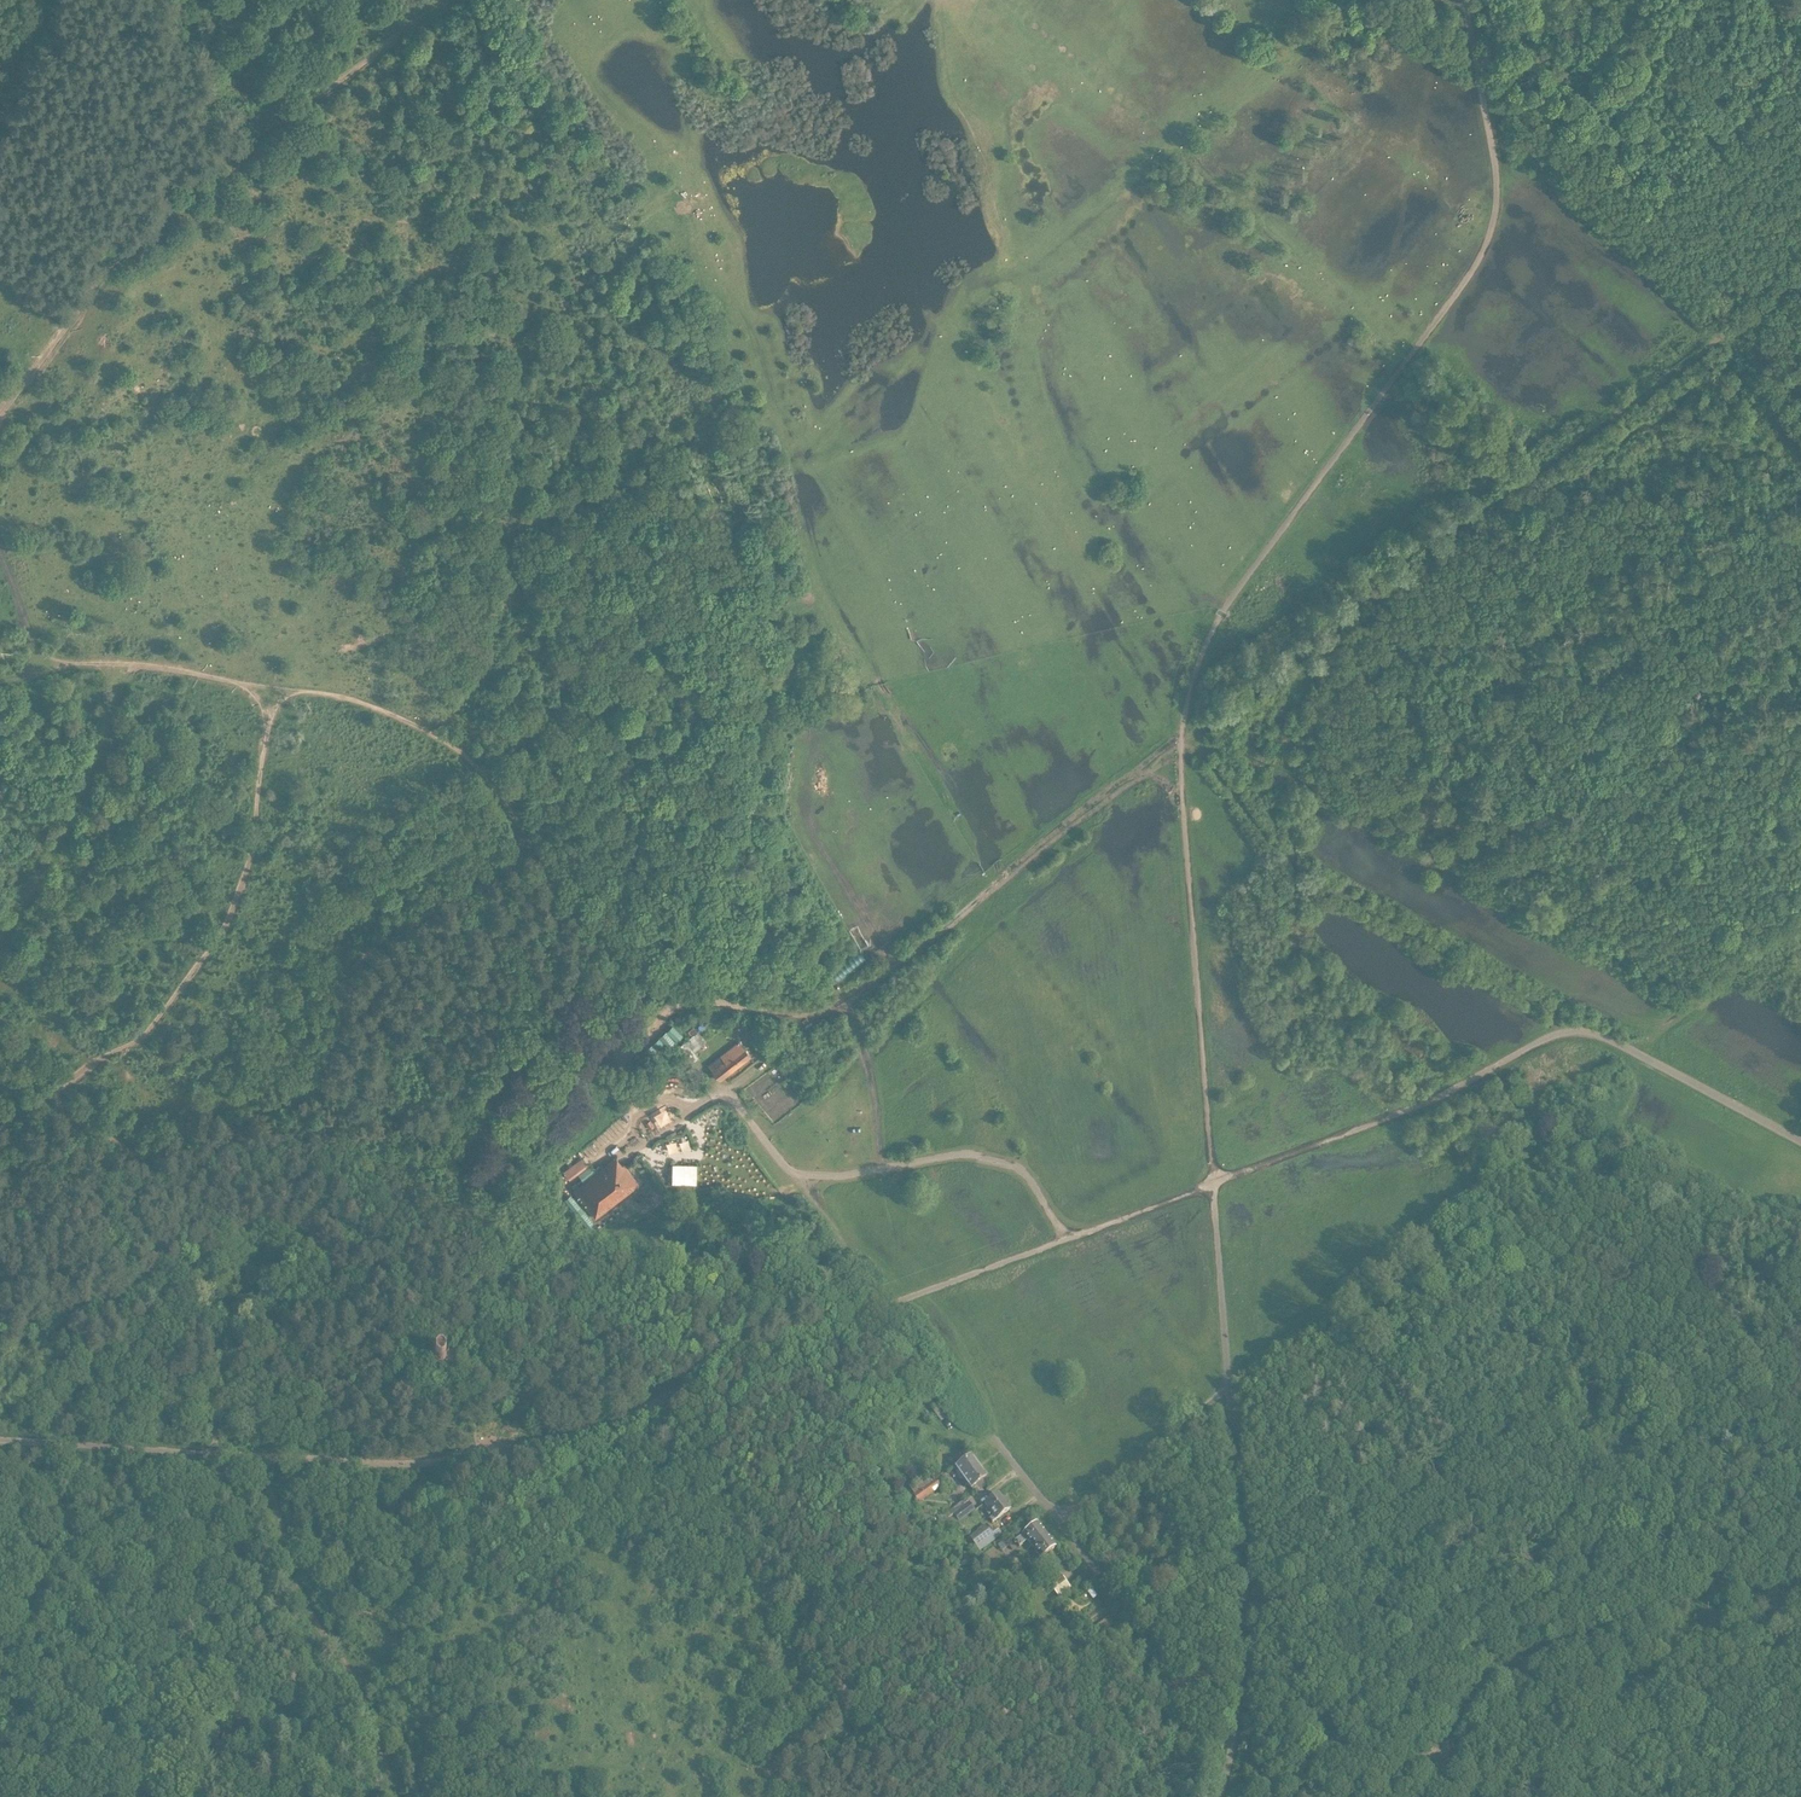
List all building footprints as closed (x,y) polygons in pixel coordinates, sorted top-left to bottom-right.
[(680,1047),(686,1040),(672,1026),(651,1047),(662,1057),(676,1043),(680,1047)] [(694,1027),(688,1032),(692,1036),(680,1047),(689,1057),(707,1041),(694,1027)] [(720,1081),(750,1057),(739,1042),(720,1057),(724,1062),(712,1071),(720,1081)] [(650,1121),(645,1125),(649,1131),(654,1127),(650,1121)] [(689,1136),(666,1142),(668,1153),(692,1147),(689,1136)] [(584,1156),(563,1172),(569,1179),(590,1164),(584,1156)] [(639,1186),(623,1165),(622,1167),(619,1163),(615,1159),(604,1167),(573,1191),(596,1220),(639,1186)] [(697,1165),(673,1165),(674,1189),(697,1188),(697,1165)] [(438,1346),(436,1348),(435,1350),(436,1353),(437,1355),(440,1356),(443,1355),(445,1353),(445,1350),(444,1347),(440,1346),(438,1346)] [(970,1487),(986,1476),(971,1455),(955,1467),(964,1479),(961,1480),(964,1485),(967,1483),(970,1487)] [(934,1478),(913,1493),(918,1501),(940,1486),(934,1478)] [(992,1521),(1010,1508),(998,1492),(984,1502),(988,1507),(986,1509),(989,1514),(991,1512),(993,1514),(989,1517),(992,1521)] [(955,1517),(959,1522),(975,1510),(972,1506),(969,1502),(952,1514),(955,1517)] [(1032,1546),(1048,1535),(1037,1522),(1013,1540),(1015,1543),(1016,1541),(1019,1545),(1027,1539),(1032,1546)] [(986,1524),(970,1535),(976,1546),(979,1550),(1001,1534),(998,1529),(992,1534),(986,1524)] [(1055,1545),(1048,1535),(1032,1546),(1040,1557),(1055,1545)] [(1051,1587),(1057,1595),(1069,1586),(1063,1577),(1060,1574),(1048,1583),(1051,1587)]
